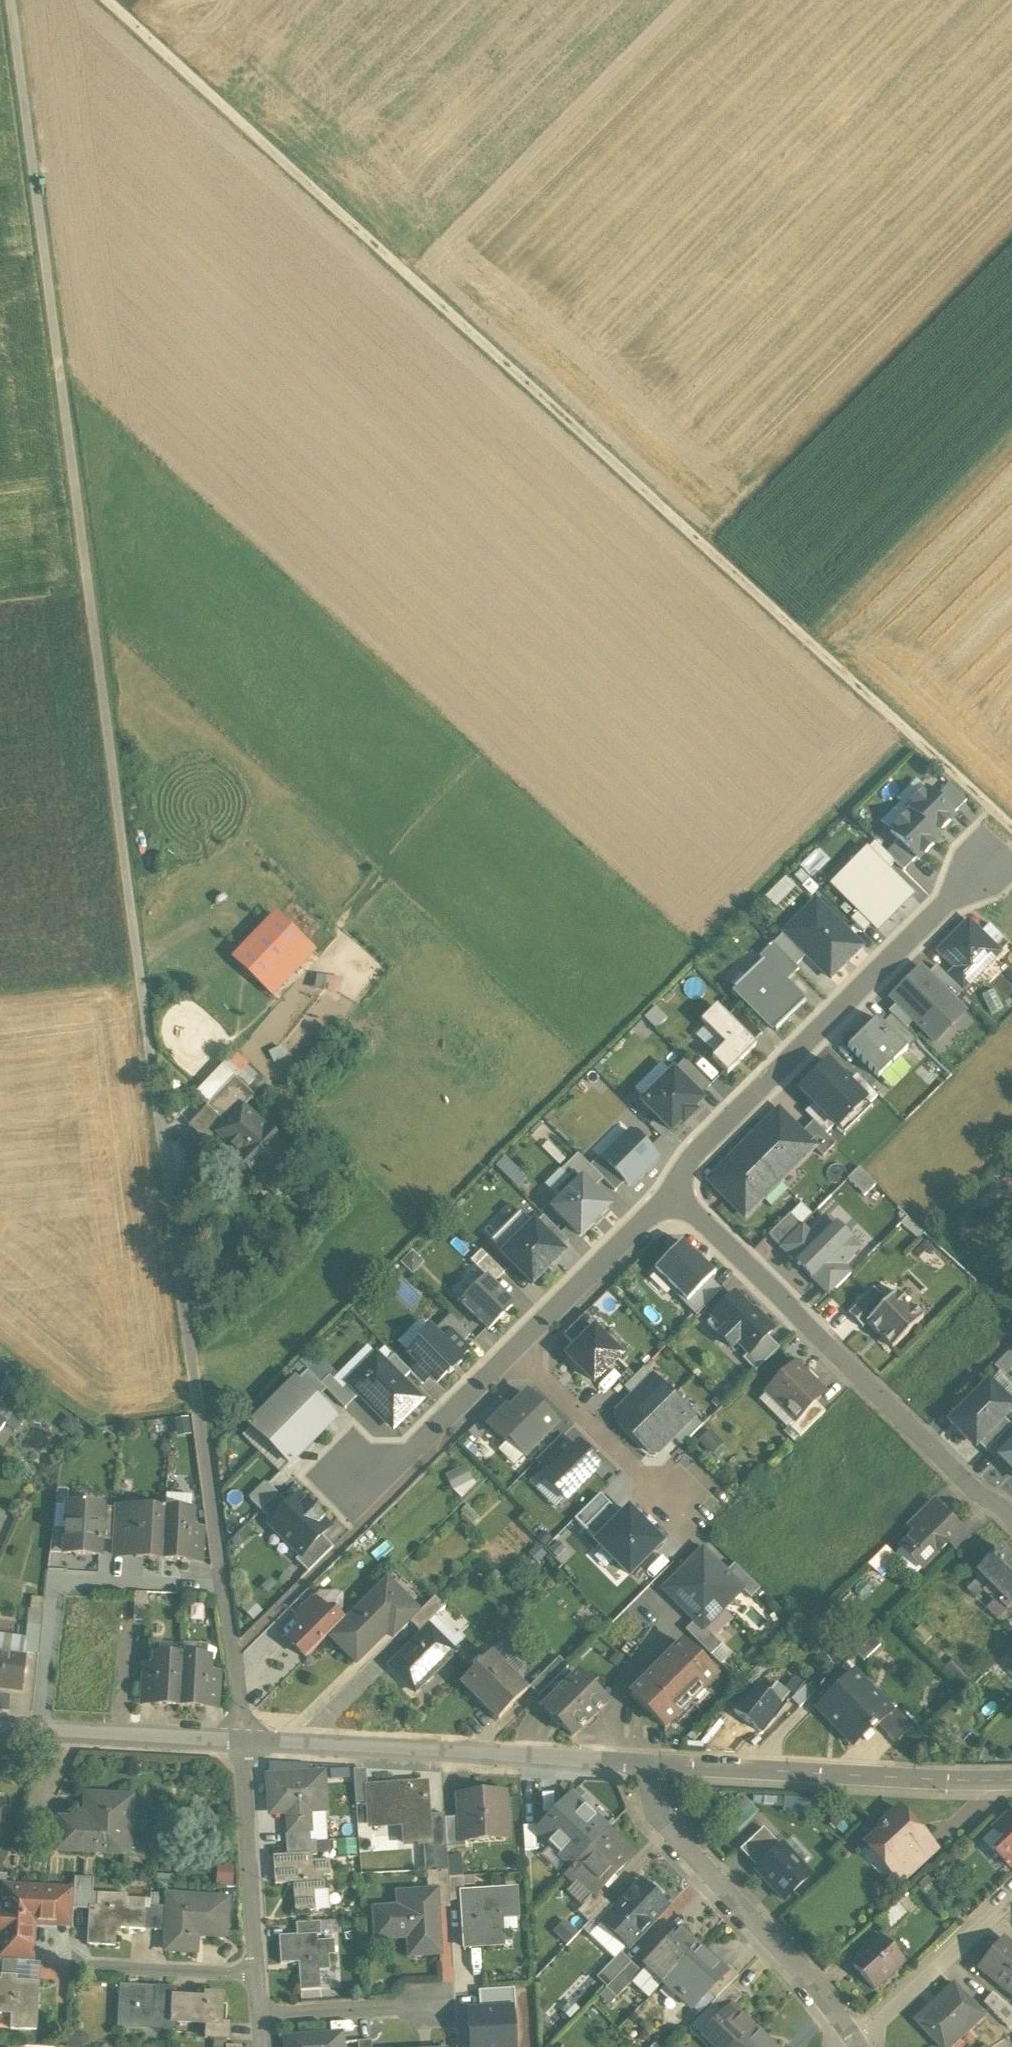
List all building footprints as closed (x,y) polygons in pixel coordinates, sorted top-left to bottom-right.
[(936,800),(952,816),(966,802),(949,786),(936,800)] [(910,814),(935,838),(954,818),(952,816),(936,800),(926,790),(907,810),(910,814)] [(918,862),(938,842),(935,838),(910,814),(890,834),(899,843),(916,860),(918,862)] [(876,843),(833,886),(877,930),(912,896),(887,871),(895,863),(887,855),(876,843)] [(899,843),(887,855),(895,863),(904,872),(916,860),(899,843)] [(815,903),(784,934),(807,956),(830,979),(861,948),(815,903)] [(235,960),(273,997),(314,954),(276,917),(235,960)] [(969,923),(938,954),(956,971),(970,985),(1000,954),(980,934),(969,923)] [(989,925),(980,934),(1000,954),(1009,945),(989,925)] [(807,956),(784,934),(772,946),(795,969),(807,956)] [(759,957),(763,961),(786,983),(798,971),(795,969),(772,946),(771,945),(759,957)] [(805,1002),(786,983),(763,961),(733,991),(775,1032),(805,1002)] [(936,968),(928,976),(954,1002),(962,993),(948,980),(936,968)] [(921,970),(892,1000),(897,1005),(914,1022),(935,1042),(964,1012),(954,1002),(928,976),(921,970)] [(956,971),(948,980),(962,993),(970,985),(956,971)] [(323,975),(322,990),(345,992),(347,977),(323,975)] [(711,1054),(727,1069),(754,1042),(715,1004),(698,1020),(722,1043),(711,1054)] [(897,1005),(888,1014),(891,1017),(905,1030),(914,1022),(897,1005)] [(891,1017),(882,1026),(907,1051),(916,1042),(905,1030),(891,1017)] [(876,1021),(848,1049),(879,1079),(907,1051),(882,1026),(876,1021)] [(234,1055),(215,1075),(227,1086),(234,1078),(245,1066),(234,1055)] [(708,1088),(684,1063),(674,1073),(698,1098),(708,1088)] [(834,1126),(836,1128),(864,1101),(827,1063),(799,1090),(814,1105),(834,1126)] [(674,1073),(643,1103),(670,1131),(702,1101),(698,1098),(674,1073)] [(227,1086),(215,1075),(197,1094),(209,1105),(227,1086)] [(209,1105),(208,1106),(226,1123),(242,1106),(243,1107),(253,1096),(234,1078),(227,1086),(209,1105)] [(814,1105),(804,1114),(813,1123),(825,1135),(834,1126),(814,1105)] [(226,1123),(208,1106),(189,1126),(208,1144),(217,1134),(216,1134),(226,1123)] [(226,1123),(216,1134),(217,1134),(252,1168),(249,1171),(274,1194),(300,1167),(264,1133),(267,1130),(243,1107),(242,1106),(226,1123)] [(778,1113),(744,1146),(780,1182),(814,1149),(801,1135),(778,1113)] [(813,1123),(801,1135),(814,1149),(823,1158),(835,1146),(825,1135),(813,1123)] [(656,1158),(632,1133),(603,1161),(625,1183),(628,1186),(656,1158)] [(744,1146),(709,1181),(744,1217),(780,1182),(744,1146)] [(578,1155),(561,1172),(568,1179),(573,1173),(591,1191),(603,1180),(590,1167),(578,1155)] [(600,1158),(590,1167),(603,1180),(615,1193),(625,1183),(603,1161),(600,1158)] [(561,1202),(554,1210),(580,1237),(608,1209),(591,1191),(573,1173),(568,1179),(553,1194),(561,1202)] [(521,1212),(490,1243),(532,1285),(563,1254),(560,1251),(568,1243),(543,1217),(535,1226),(521,1212)] [(786,1214),(770,1232),(784,1245),(800,1227),(786,1214)] [(784,1245),(781,1248),(831,1295),(851,1274),(845,1269),(861,1252),(827,1220),(814,1233),(804,1224),(800,1227),(784,1245)] [(681,1240),(650,1272),(685,1305),(709,1280),(716,1273),(681,1240)] [(480,1251),(469,1262),(485,1277),(493,1284),(503,1273),(480,1251)] [(468,1289),(458,1300),(489,1330),(514,1304),(493,1284),(485,1277),(471,1292),(468,1289)] [(721,1291),(709,1280),(685,1305),(697,1316),(721,1291)] [(874,1288),(848,1314),(862,1328),(866,1324),(866,1323),(887,1302),(874,1288)] [(887,1302),(866,1323),(866,1324),(892,1349),(923,1318),(897,1292),(887,1302)] [(771,1330),(735,1295),(711,1321),(720,1330),(713,1337),(730,1353),(738,1345),(748,1355),(766,1335),(771,1330)] [(565,1336),(578,1348),(594,1332),(600,1326),(587,1314),(565,1336)] [(433,1326),(408,1351),(421,1364),(411,1373),(422,1383),(431,1374),(438,1381),(463,1356),(455,1347),(467,1335),(450,1317),(437,1330),(433,1326)] [(578,1348),(569,1357),(594,1382),(619,1356),(594,1332),(578,1348)] [(780,1348),(766,1335),(748,1355),(743,1360),(757,1373),(780,1348)] [(377,1356),(349,1383),(359,1393),(393,1428),(421,1402),(385,1365),(377,1356)] [(394,1356),(385,1365),(402,1381),(410,1372),(394,1356)] [(309,1372),(319,1382),(332,1369),(322,1359),(309,1372)] [(794,1365),(767,1392),(795,1419),(796,1420),(815,1402),(823,1394),(813,1384),(814,1382),(806,1374),(805,1375),(794,1365)] [(296,1383),(315,1402),(326,1391),(307,1371),(296,1382),(296,1383)] [(360,1394),(359,1393),(349,1383),(343,1389),(330,1375),(321,1383),(346,1408),(360,1394)] [(612,1418),(631,1436),(671,1395),(652,1377),(612,1418)] [(296,1383),(251,1426),(289,1465),(327,1428),(308,1408),(315,1402),(296,1383)] [(950,1422),(975,1447),(978,1443),(1003,1418),(1011,1409),(1011,1407),(988,1383),(950,1422)] [(525,1392),(489,1428),(520,1459),(556,1423),(525,1392)] [(795,1419),(767,1392),(759,1400),(786,1428),(789,1426),(795,1419)] [(631,1436),(654,1458),(694,1416),(671,1395),(631,1436)] [(0,1402),(0,1418),(6,1422),(18,1406),(12,1401),(8,1408),(0,1402)] [(815,1402),(796,1420),(795,1419),(789,1426),(799,1437),(825,1411),(815,1402)] [(28,1413),(18,1406),(6,1422),(5,1423),(15,1430),(28,1413)] [(1003,1418),(978,1443),(986,1452),(1011,1426),(1003,1418)] [(552,1473),(574,1451),(561,1438),(539,1460),(552,1473)] [(996,1454),(1011,1471),(1011,1438),(996,1454)] [(574,1451),(545,1480),(567,1502),(601,1467),(579,1445),(574,1451)] [(459,1495),(478,1486),(467,1464),(448,1473),(459,1495)] [(261,1510),(277,1494),(267,1484),(251,1500),(261,1510)] [(272,1522),(288,1506),(277,1494),(261,1511),(272,1522)] [(574,1521),(597,1543),(622,1517),(600,1495),(574,1521)] [(272,1522),(270,1524),(300,1555),(321,1534),(329,1526),(299,1496),(288,1506),(272,1522)] [(951,1516),(934,1498),(931,1501),(938,1509),(948,1519),(951,1516)] [(931,1501),(906,1526),(914,1533),(938,1509),(931,1501)] [(103,1507),(67,1505),(66,1529),(65,1553),(100,1555),(101,1539),(103,1507)] [(115,1508),(103,1507),(101,1539),(112,1540),(113,1539),(114,1518),(115,1518),(115,1508)] [(165,1510),(139,1508),(139,1509),(115,1508),(115,1518),(138,1519),(136,1555),(136,1557),(163,1558),(165,1510)] [(938,1509),(914,1533),(914,1534),(900,1548),(912,1559),(918,1554),(927,1563),(936,1553),(937,1554),(947,1544),(947,1543),(959,1530),(948,1519),(938,1509)] [(192,1511),(165,1510),(163,1558),(189,1560),(191,1527),(192,1511)] [(661,1543),(628,1511),(622,1517),(597,1543),(596,1543),(629,1575),(661,1543)] [(115,1518),(114,1518),(113,1539),(112,1540),(112,1554),(136,1555),(138,1519),(115,1518)] [(203,1528),(191,1527),(189,1558),(202,1559),(203,1528)] [(66,1529),(53,1528),(50,1552),(65,1553),(66,1529)] [(959,1530),(947,1543),(947,1544),(955,1550),(968,1538),(960,1530),(959,1530)] [(300,1555),(295,1559),(305,1569),(332,1544),(321,1534),(300,1555)] [(977,1571),(990,1584),(1011,1562),(1011,1560),(1000,1548),(977,1571)] [(723,1609),(743,1589),(726,1573),(703,1550),(683,1571),(723,1609)] [(990,1584),(1004,1598),(1011,1605),(1011,1604),(1011,1562),(990,1584)] [(734,1565),(726,1573),(743,1589),(751,1597),(760,1589),(734,1565)] [(704,1628),(723,1609),(683,1571),(664,1591),(695,1621),(704,1629),(704,1628)] [(342,1621),(328,1636),(354,1661),(385,1630),(406,1609),(406,1608),(381,1583),(342,1621)] [(136,1591),(135,1619),(148,1619),(148,1591),(136,1591)] [(43,1599),(32,1597),(31,1611),(42,1612),(43,1599)] [(418,1614),(409,1622),(419,1632),(444,1608),(434,1598),(418,1614)] [(1011,1605),(1004,1598),(1000,1602),(1007,1609),(1011,1605)] [(313,1599),(296,1616),(304,1624),(305,1625),(322,1608),(313,1599)] [(1000,1602),(991,1602),(985,1607),(996,1619),(1007,1609),(1000,1602)] [(406,1609),(385,1630),(393,1639),(409,1622),(418,1614),(408,1605),(406,1608),(406,1609)] [(322,1608),(305,1625),(304,1624),(287,1641),(305,1659),(328,1636),(342,1621),(335,1614),(328,1614),(322,1608)] [(31,1611),(28,1611),(27,1626),(41,1628),(43,1612),(42,1612),(31,1611)] [(695,1621),(685,1631),(711,1656),(722,1645),(704,1628),(704,1629),(695,1621)] [(41,1628),(27,1626),(25,1653),(38,1654),(41,1628)] [(428,1628),(389,1666),(415,1692),(453,1653),(428,1628)] [(870,1637),(853,1654),(861,1662),(878,1646),(870,1637)] [(716,1677),(682,1644),(631,1695),(665,1728),(716,1677)] [(0,1653),(0,1686),(24,1689),(28,1656),(0,1653)] [(490,1654),(461,1682),(498,1719),(527,1691),(490,1654)] [(182,1657),(156,1655),(155,1669),(153,1702),(153,1704),(180,1705),(182,1657)] [(209,1658),(182,1657),(180,1705),(206,1707),(206,1705),(208,1674),(209,1658)] [(559,1657),(549,1667),(559,1676),(568,1666),(559,1657)] [(549,1667),(529,1687),(539,1696),(559,1676),(549,1667)] [(155,1669),(143,1668),(141,1701),(153,1702),(155,1669)] [(862,1686),(850,1673),(815,1707),(852,1746),(867,1732),(869,1734),(876,1727),(889,1714),(867,1691),(872,1686),(867,1681),(862,1686)] [(220,1675),(208,1674),(206,1705),(218,1705),(220,1675)] [(578,1675),(543,1709),(572,1737),(606,1703),(578,1675)] [(805,1685),(789,1700),(798,1709),(813,1693),(805,1685)] [(765,1697),(753,1688),(733,1713),(756,1732),(777,1707),(765,1697)] [(785,1697),(773,1688),(765,1697),(777,1707),(785,1697)] [(910,1727),(893,1710),(889,1714),(876,1727),(893,1744),(910,1727)] [(332,1768),(332,1778),(352,1777),(351,1767),(332,1768)] [(307,1775),(269,1777),(271,1804),(288,1803),(290,1830),(290,1832),(310,1831),(309,1812),(319,1811),(318,1796),(325,1795),(324,1781),(307,1782),(307,1775)] [(426,1784),(367,1788),(369,1821),(404,1819),(406,1844),(428,1842),(430,1842),(428,1816),(426,1784)] [(503,1793),(459,1796),(461,1817),(462,1832),(464,1832),(464,1841),(506,1838),(503,1793)] [(85,1821),(60,1820),(58,1850),(103,1852),(105,1852),(127,1837),(127,1835),(128,1835),(130,1799),(87,1796),(85,1821)] [(570,1796),(553,1814),(589,1849),(607,1830),(570,1796)] [(925,1839),(898,1810),(878,1829),(880,1831),(866,1845),(891,1871),(925,1839)] [(994,1829),(1005,1841),(995,1850),(1010,1866),(1011,1864),(1011,1813),(994,1829)] [(572,1867),(589,1849),(553,1814),(535,1833),(572,1867)] [(444,1815),(428,1816),(430,1842),(428,1842),(429,1850),(446,1849),(446,1848),(444,1818),(444,1815)] [(461,1817),(444,1818),(446,1848),(464,1847),(464,1841),(464,1832),(462,1832),(461,1817)] [(537,1849),(534,1826),(523,1827),(525,1850),(537,1849)] [(763,1827),(741,1847),(758,1867),(781,1847),(763,1827)] [(310,1831),(290,1832),(290,1830),(286,1830),(287,1843),(311,1841),(310,1831)] [(572,1867),(569,1870),(594,1894),(595,1895),(597,1893),(633,1854),(607,1830),(589,1849),(572,1867)] [(925,1839),(891,1871),(901,1882),(936,1850),(925,1839)] [(287,1843),(286,1843),(287,1857),(311,1855),(316,1854),(315,1841),(287,1843)] [(758,1867),(757,1867),(785,1898),(811,1875),(783,1844),(781,1847),(758,1867)] [(287,1857),(274,1858),(276,1884),(294,1882),(297,1911),(315,1910),(314,1892),(324,1891),(323,1875),(330,1874),(329,1862),(312,1863),(311,1855),(287,1857)] [(448,1870),(426,1872),(427,1880),(448,1879),(448,1878),(448,1870)] [(466,1876),(466,1889),(484,1888),(483,1875),(466,1876)] [(463,1877),(448,1878),(448,1879),(450,1902),(462,1901),(462,1894),(464,1893),(463,1877)] [(448,1879),(427,1880),(428,1892),(436,1891),(438,1908),(450,1907),(450,1902),(448,1879)] [(640,1882),(601,1923),(628,1948),(667,1907),(640,1882)] [(62,1891),(6,1888),(5,1915),(4,1931),(3,1949),(31,1950),(33,1927),(31,1925),(36,1920),(38,1922),(60,1923),(62,1891)] [(74,1891),(62,1891),(60,1923),(72,1924),(74,1891)] [(428,1892),(399,1894),(400,1908),(375,1910),(376,1931),(410,1929),(412,1956),(441,1954),(438,1908),(436,1891),(428,1892)] [(464,1893),(462,1894),(462,1901),(465,1949),(503,1947),(502,1919),(518,1918),(516,1891),(464,1893)] [(594,1894),(576,1913),(588,1924),(607,1903),(597,1893),(595,1895),(594,1894)] [(126,1896),(97,1894),(97,1907),(89,1907),(87,1945),(115,1946),(116,1929),(143,1930),(144,1910),(126,1909),(126,1896)] [(206,1900),(177,1899),(177,1911),(169,1911),(168,1911),(167,1931),(166,1949),(194,1951),(195,1933),(224,1934),(225,1914),(206,1913),(206,1900)] [(226,1901),(206,1900),(206,1913),(225,1914),(226,1901)] [(895,1905),(875,1924),(885,1935),(905,1916),(895,1905)] [(157,1906),(144,1906),(144,1910),(143,1930),(156,1930),(157,1906)] [(170,1907),(157,1906),(156,1930),(167,1931),(168,1911),(169,1911),(170,1907)] [(320,1922),(296,1923),(297,1935),(317,1933),(318,1935),(321,1935),(320,1922)] [(680,1930),(647,1966),(664,1982),(698,1947),(680,1930)] [(297,1935),(279,1936),(281,1964),(299,1962),(301,1991),(321,1989),(320,1970),(330,1969),(329,1955),(335,1955),(334,1940),(318,1941),(318,1935),(317,1933),(297,1935)] [(878,1937),(848,1964),(872,1990),(902,1963),(878,1937)] [(1003,1941),(980,1969),(1011,1995),(1011,1948),(1003,1941)] [(725,1973),(698,1947),(664,1982),(693,2009),(708,1993),(725,1974),(725,1973)] [(31,1950),(3,1949),(3,1960),(17,1961),(31,1961),(31,1950)] [(620,1953),(596,1978),(607,1988),(631,1963),(620,1953)] [(17,1961),(3,1960),(1,1977),(16,1977),(17,1961)] [(607,1988),(606,1989),(616,1999),(641,1973),(631,1963),(607,1988)] [(729,1969),(725,1973),(725,1974),(708,1993),(716,2001),(730,1987),(739,1978),(729,1969)] [(1,1977),(1,1981),(0,1981),(0,2016),(12,2016),(11,2031),(38,2033),(40,1983),(16,1982),(16,1977),(1,1977)] [(222,1995),(206,1994),(206,1999),(146,1997),(147,1988),(122,1987),(120,2023),(174,2026),(175,2022),(206,2024),(221,2024),(221,2023),(226,2023),(227,2004),(222,2004),(222,1995)] [(716,2001),(713,2005),(723,2015),(732,2006),(733,2007),(742,1998),(730,1987),(716,2001)] [(917,2022),(941,2046),(949,2046),(981,2017),(954,1987),(917,2022)] [(513,1990),(479,1992),(480,2011),(510,2009),(514,2009),(513,1990)] [(991,1994),(983,2004),(1007,2030),(1011,2025),(1011,2011),(991,1994)] [(702,2036),(713,2046),(738,2046),(755,2030),(733,2007),(732,2006),(723,2015),(702,2036)] [(480,2011),(468,2012),(470,2046),(513,2046),(510,2009),(480,2011)] [(221,2024),(206,2024),(205,2040),(230,2041),(230,2024),(226,2023),(221,2023),(221,2024)] [(324,2026),(300,2028),(301,2039),(324,2038),(324,2026)] [(738,2046),(773,2046),(755,2030),(738,2046)] [(287,2040),(288,2046),(342,2046),(341,2044),(325,2046),(324,2038),(301,2039),(287,2040)]
